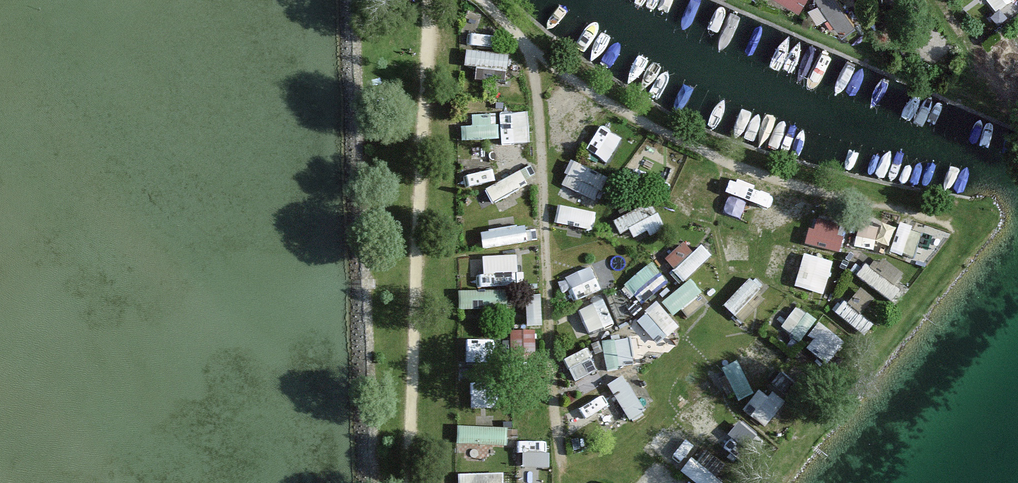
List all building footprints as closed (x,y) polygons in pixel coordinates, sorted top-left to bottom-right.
[(848,29),(862,18),(847,0),(824,0),(848,29)] [(512,76),(513,50),(475,47),(473,73),(512,76)] [(534,111),(466,112),(467,138),(535,136),(534,111)] [(606,121),(592,145),(613,158),(627,134),(606,121)] [(575,158),(566,182),(603,196),(612,171),(575,158)] [(484,209),(490,244),(529,237),(524,204),(535,202),(530,173),(481,181),(486,208),(484,209)] [(598,224),(600,206),(562,201),(560,220),(598,224)] [(659,201),(619,213),(626,234),(665,222),(659,201)] [(820,212),(812,239),(844,248),(852,221),(820,212)] [(896,244),(934,261),(947,231),(909,215),(896,244)] [(702,233),(671,255),(685,276),(717,254),(702,233)] [(808,249),(799,283),(830,290),(838,257),(808,249)] [(486,279),(521,280),(522,251),(487,250),(486,279)] [(865,276),(896,296),(913,270),(881,250),(865,276)] [(659,259),(627,275),(637,294),(669,278),(659,259)] [(574,298),(605,284),(595,262),(564,275),(574,298)] [(743,314),(766,283),(752,273),(729,303),(743,314)] [(677,313),(707,290),(695,275),(666,298),(677,313)] [(514,307),(515,287),(463,286),(463,306),(514,307)] [(531,290),(532,320),(545,320),(545,290),(531,290)] [(594,329),(619,318),(609,294),(584,304),(594,329)] [(661,296),(640,315),(663,340),(683,322),(661,296)] [(839,311),(870,329),(879,315),(847,296),(839,311)] [(799,301),(787,326),(808,336),(820,312),(799,301)] [(808,341),(833,359),(849,337),(824,319),(808,341)] [(610,363),(637,360),(634,334),(608,337),(610,363)] [(579,377),(602,367),(592,344),(569,354),(579,377)] [(724,363),(744,397),(760,387),(739,353),(724,363)] [(657,401),(641,369),(616,382),(632,414),(657,401)] [(749,404),(770,422),(786,403),(765,386),(749,404)] [(511,439),(512,422),(462,420),(462,437),(511,439)] [(740,452),(759,431),(746,420),(727,441),(740,452)] [(687,467),(706,482),(725,482),(738,468),(708,443),(687,467)] [(509,467),(463,468),(463,482),(510,482),(509,467)]
